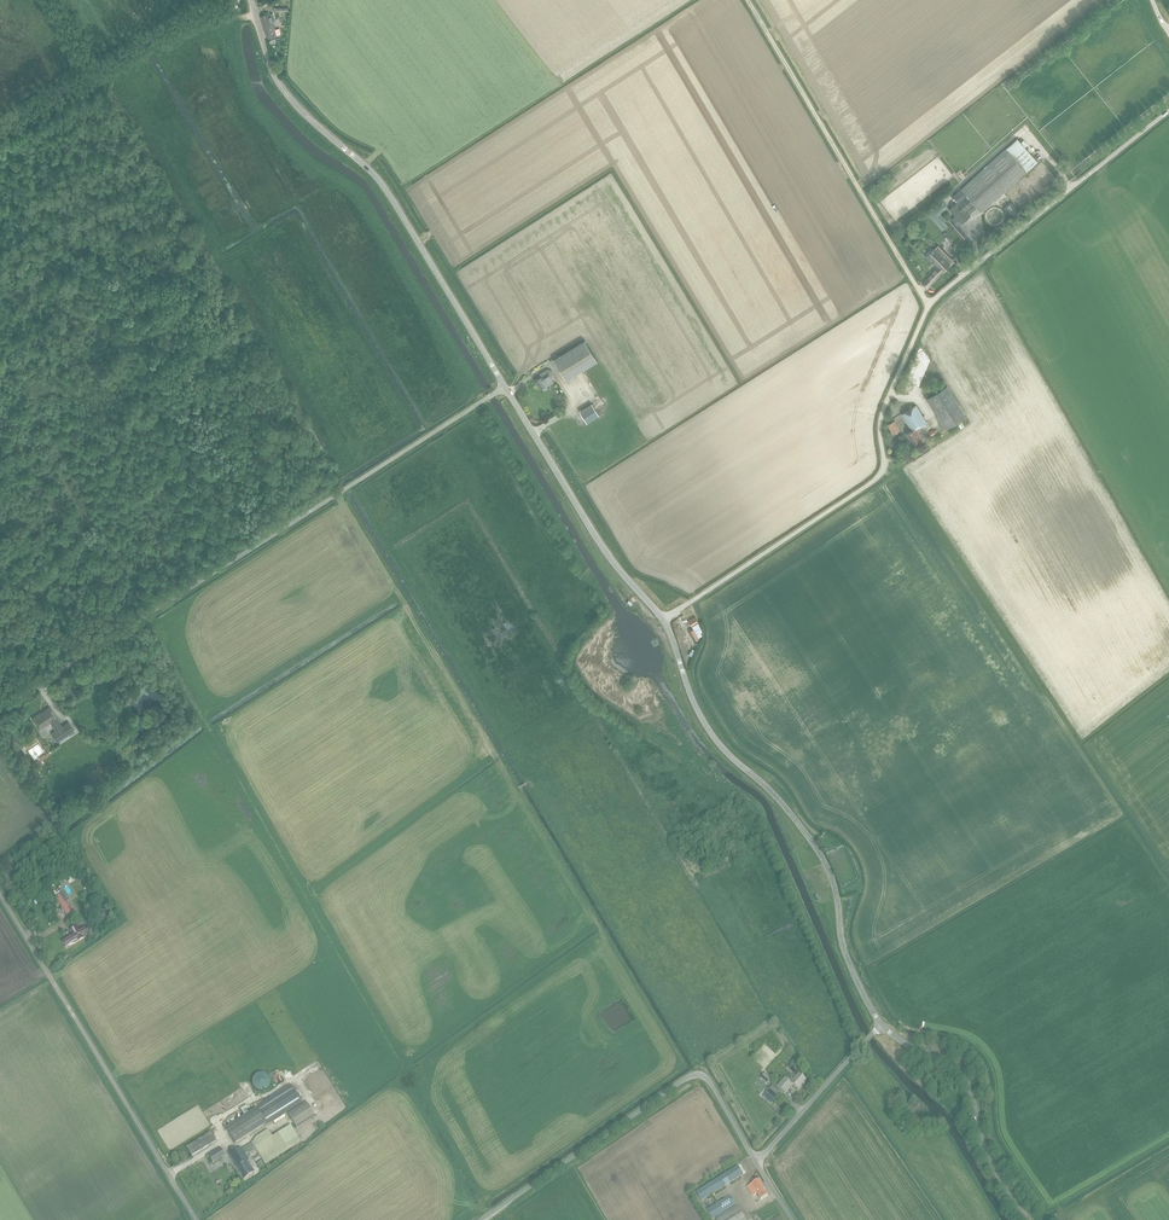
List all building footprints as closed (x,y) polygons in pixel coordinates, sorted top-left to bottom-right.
[(267,38),(273,36),(276,35),(274,26),(275,26),(274,21),(273,20),(275,20),(273,13),(270,14),(262,16),(267,38)] [(1037,161),(1017,139),(953,195),(958,201),(949,209),(955,215),(952,219),(951,218),(947,222),(963,239),(966,236),(958,226),(962,223),(970,216),(969,215),(977,207),(981,211),(1037,161)] [(1020,209),(1010,200),(1004,206),(1014,215),(1020,209)] [(943,202),(928,215),(942,231),(948,226),(939,216),(948,207),(943,202)] [(935,262),(933,264),(937,268),(922,283),(927,288),(953,261),(937,246),(926,257),(931,261),(933,259),(935,262)] [(554,359),(567,380),(598,360),(585,340),(554,359)] [(547,386),(552,383),(554,382),(548,373),(536,381),(541,388),(546,385),(547,386)] [(966,416),(950,391),(947,386),(926,398),(945,429),(966,416)] [(587,423),(599,415),(591,403),(579,411),(587,423)] [(912,443),(917,440),(921,438),(915,429),(926,422),(916,405),(901,414),(912,430),(907,433),(912,443)] [(893,435),(900,430),(894,420),(887,424),(893,435)] [(691,625),(698,621),(695,617),(689,621),(691,625)] [(694,640),(702,636),(701,633),(702,633),(702,627),(700,625),(701,625),(700,622),(692,626),(694,629),(689,632),(694,640)] [(62,727),(53,713),(50,707),(33,718),(40,729),(50,722),(56,731),(52,733),(57,741),(69,734),(70,735),(75,732),(69,722),(62,727)] [(41,748),(35,738),(27,743),(33,753),(41,748)] [(100,766),(90,773),(99,785),(113,774),(109,769),(105,772),(100,766)] [(62,893),(56,897),(67,915),(73,912),(62,893)] [(73,935),(62,941),(66,949),(91,935),(86,925),(79,929),(77,926),(70,930),(73,935)] [(65,938),(71,935),(67,928),(61,931),(65,938)] [(258,1091),(261,1092),(264,1091),(267,1090),(269,1088),(270,1085),(271,1082),(270,1079),(268,1077),(266,1075),(262,1073),(259,1073),(256,1075),(254,1077),(252,1080),(252,1084),(253,1087),(255,1089),(258,1091)] [(764,1074),(761,1078),(767,1083),(770,1079),(764,1074)] [(777,1086),(781,1089),(785,1093),(792,1084),(798,1089),(806,1080),(803,1078),(803,1077),(802,1076),(802,1077),(799,1074),(791,1083),(785,1077),(777,1086)] [(247,1081),(243,1084),(249,1094),(254,1091),(247,1081)] [(205,1093),(209,1098),(218,1092),(214,1086),(205,1093)] [(291,1086),(225,1128),(235,1143),(265,1124),(266,1126),(302,1103),(291,1086)] [(772,1086),(763,1096),(771,1103),(780,1093),(772,1086)] [(297,1128),(315,1116),(306,1102),(288,1113),(297,1128)] [(231,1109),(227,1103),(211,1113),(215,1119),(231,1109)] [(191,1108),(171,1119),(175,1126),(187,1119),(184,1114),(192,1109),(191,1108)] [(170,1120),(159,1127),(164,1134),(175,1127),(170,1120)] [(166,1151),(201,1134),(197,1126),(163,1143),(166,1151)] [(256,1138),(252,1144),(265,1165),(301,1142),(291,1126),(272,1137),(268,1130),(256,1138)] [(303,1136),(304,1136),(305,1136),(306,1136),(307,1135),(308,1134),(308,1133),(308,1132),(308,1131),(308,1130),(307,1129),(306,1128),(305,1128),(304,1128),(303,1128),(302,1128),(301,1129),(300,1130),(300,1131),(300,1132),(300,1133),(300,1134),(301,1135),(302,1136),(303,1136)] [(212,1134),(187,1149),(191,1156),(216,1141),(212,1134)] [(244,1179),(249,1175),(254,1172),(247,1161),(249,1160),(245,1155),(254,1149),(252,1145),(243,1151),(240,1147),(229,1154),(244,1179)] [(208,1155),(213,1163),(225,1156),(220,1147),(208,1155)] [(262,1161),(257,1164),(260,1169),(265,1166),(262,1161)] [(701,1200),(738,1177),(743,1174),(738,1165),(695,1192),(701,1200)] [(760,1199),(763,1197),(768,1194),(759,1180),(747,1187),(753,1197),(757,1194),(760,1199)] [(736,1204),(730,1195),(707,1210),(713,1219),(736,1204)] [(715,1219),(716,1219),(746,1219),(743,1215),(737,1205),(715,1219)]
